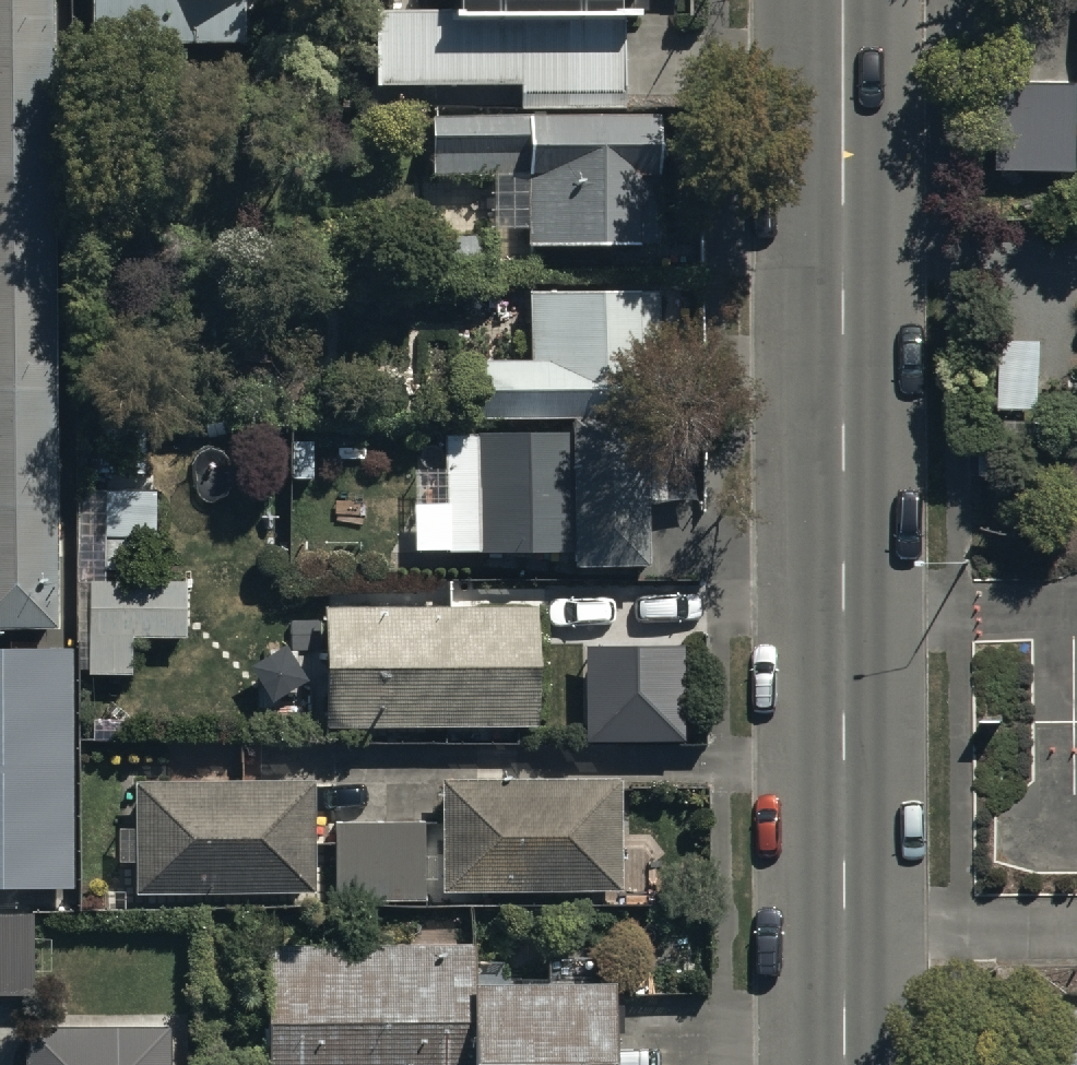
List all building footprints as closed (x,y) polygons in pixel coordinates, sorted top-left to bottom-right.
[(57,615),(52,0),(0,0),(0,616),(57,615)] [(241,0),(89,0),(89,36),(242,36),(241,0)] [(374,74),(520,72),(520,101),(624,99),(623,6),(636,6),(636,0),(373,0),(374,74)] [(998,82),(996,170),(1076,172),(1076,149),(1076,84),(998,82)] [(659,104),(428,105),(428,168),(491,167),(491,219),(526,219),(526,235),(641,235),(641,169),(659,169),(659,104)] [(419,231),(420,275),(483,274),(482,230),(419,231)] [(656,282),(528,281),(528,339),(470,339),(469,426),(445,425),(445,461),(412,461),(411,543),(571,544),(571,553),(647,554),(648,405),(655,405),(656,282)] [(155,528),(154,475),(104,476),(104,482),(73,483),(74,530),(103,530),(103,565),(131,565),(130,529),(155,528)] [(88,571),(87,663),(132,663),(132,627),(181,628),(182,572),(88,571)] [(533,594),(323,596),(324,720),(535,718),(533,594)] [(69,753),(69,639),(0,639),(0,753),(69,753)] [(686,647),(585,648),(586,742),(687,740),(686,647)] [(0,761),(0,879),(73,879),(73,760),(0,761)] [(441,768),(441,883),(620,882),(619,767),(441,768)] [(312,769),(133,771),(134,883),(314,881),(312,769)] [(422,813),(336,812),(335,894),(421,895),(422,813)] [(0,915),(0,998),(36,997),(35,915),(0,915)] [(268,937),(269,1064),(617,1064),(616,966),(470,967),(470,936),(268,937)] [(1045,999),(1044,1064),(1076,1064),(1076,999),(1045,999)] [(25,1064),(168,1064),(167,1018),(25,1019),(25,1064)]
